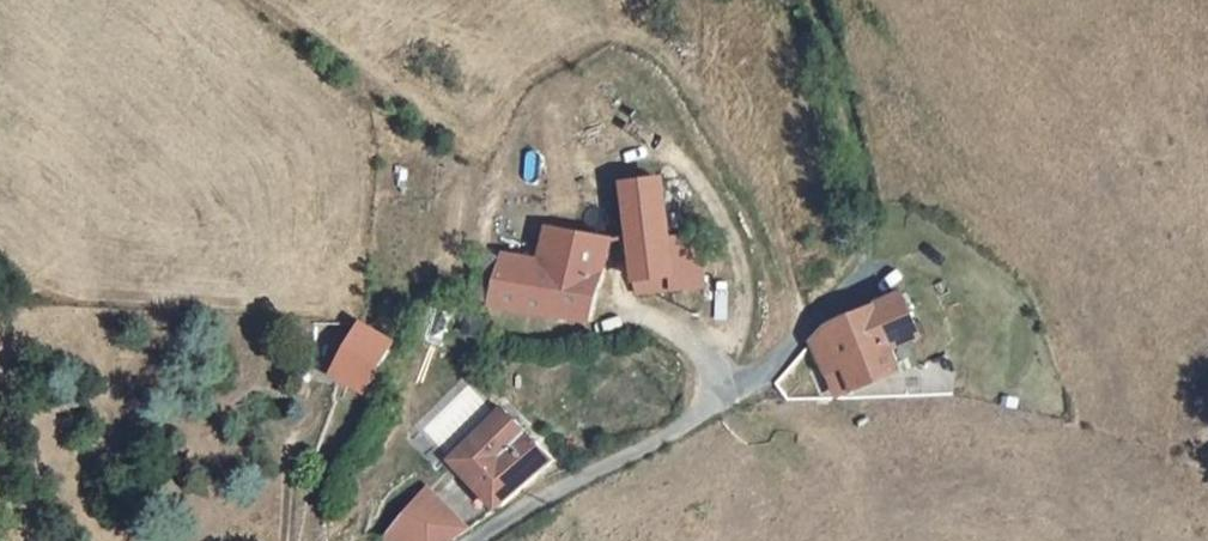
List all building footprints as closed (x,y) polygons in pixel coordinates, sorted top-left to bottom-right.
[(631,290),(697,276),(688,231),(663,236),(651,177),(639,179),(637,169),(628,170),(630,180),(610,184),(631,290)] [(493,252),(483,299),(587,320),(603,238),(547,227),(539,262),(493,252)] [(901,293),(809,341),(846,401),(904,370),(896,342),(915,327),(901,293)] [(377,335),(349,321),(333,377),(362,382),(377,335)] [(443,449),(488,406),(468,385),(423,428),(443,449)] [(505,405),(483,423),(500,445),(528,426),(505,405)] [(556,453),(528,426),(500,445),(483,423),(447,450),(486,506),(556,453)] [(462,525),(422,468),(376,504),(369,530),(373,532),(390,538),(396,540),(442,540),(462,525)]
